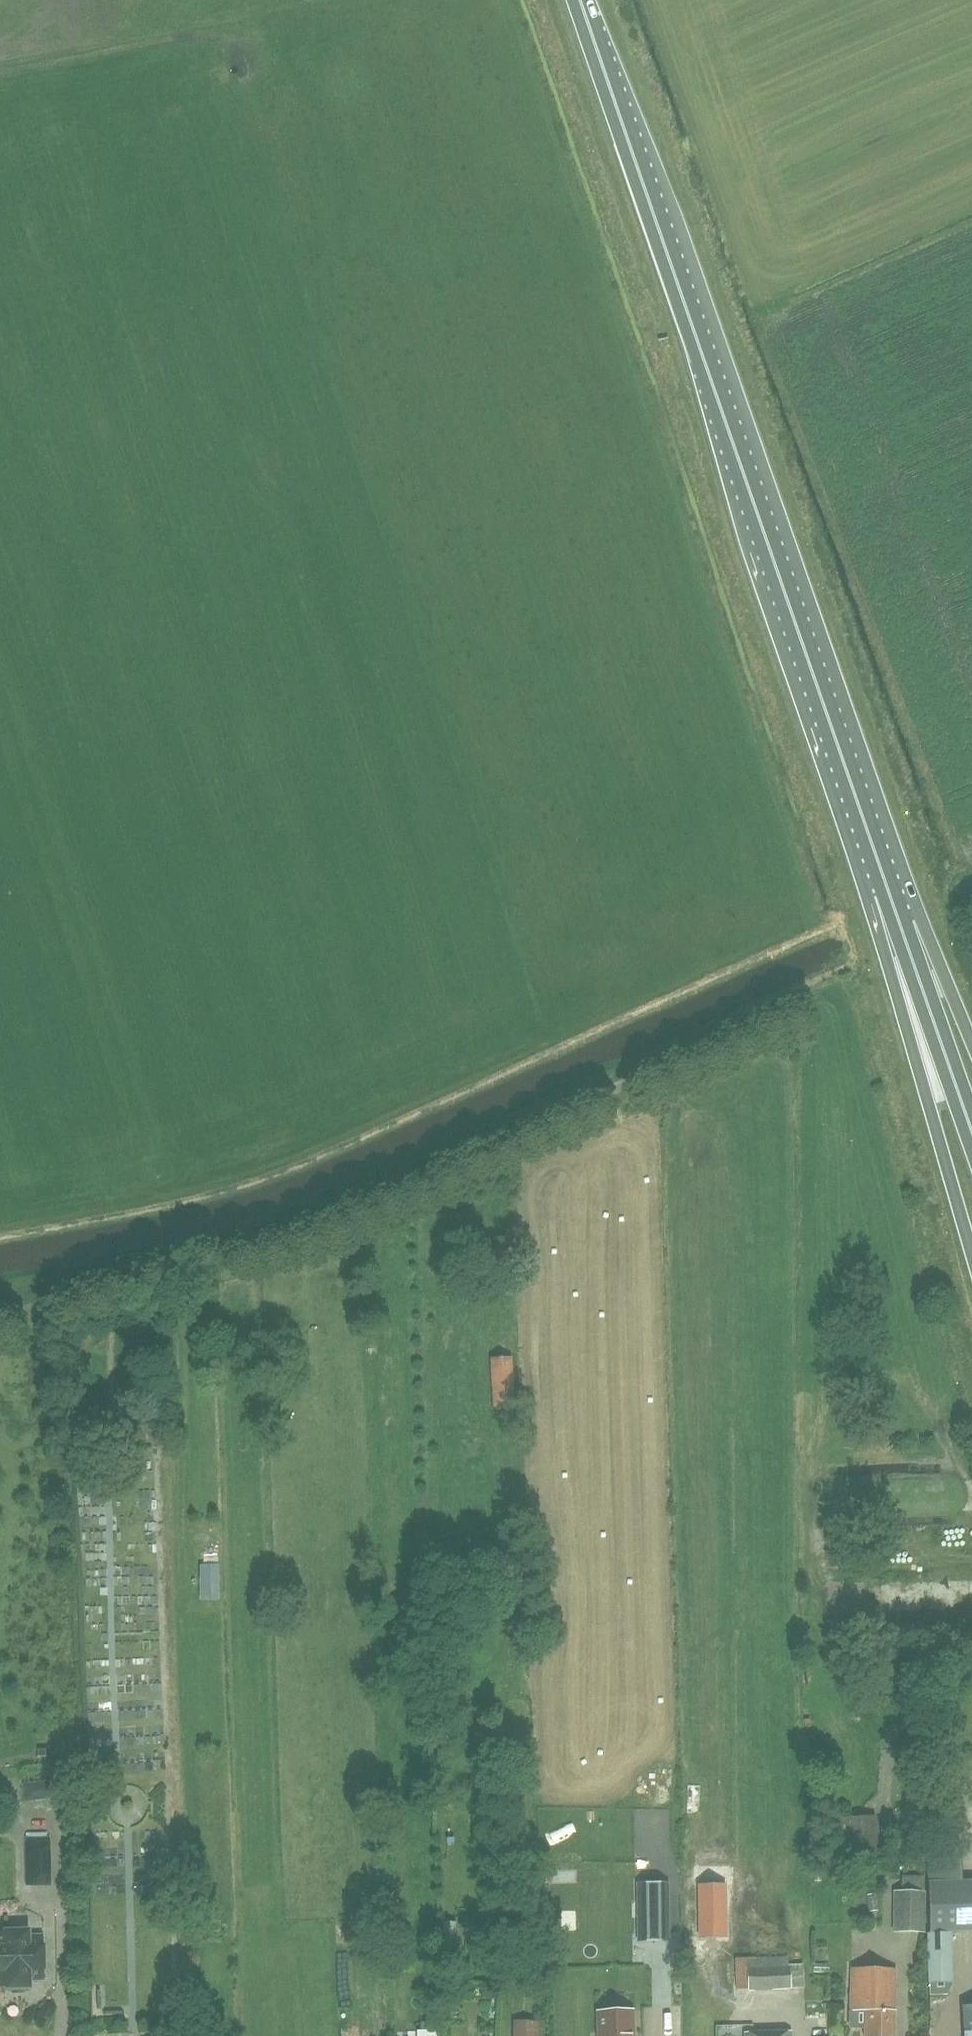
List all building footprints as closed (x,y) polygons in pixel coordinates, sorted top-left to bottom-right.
[(50,1780),(22,1784),(25,1802),(53,1799),(50,1780)] [(832,1861),(877,1858),(875,1815),(830,1817),(832,1861)] [(961,1880),(960,1841),(927,1842),(928,1881),(929,1932),(928,1932),(928,1944),(951,1943),(950,1932),(971,1931),(971,1880),(961,1880)] [(636,1883),(636,1933),(636,1942),(668,1941),(668,1932),(668,1882),(636,1883)] [(726,1937),(727,1891),(727,1884),(698,1883),(697,1937),(724,1937),(726,1937)] [(895,1892),(894,1931),(923,1932),(924,1892),(895,1892)] [(26,1979),(40,1979),(39,1970),(42,1970),(42,1947),(39,1948),(38,1938),(27,1939),(26,1931),(1,1932),(2,1935),(0,1935),(0,1987),(3,1986),(3,1988),(27,1987),(26,1979)] [(748,1991),(791,1989),(804,1988),(802,1964),(788,1965),(788,1956),(735,1958),(736,1991),(748,1991)] [(850,2011),(864,2011),(863,2035),(894,2035),(894,2011),(895,1968),(851,1968),(850,2011)] [(962,2007),(964,2035),(971,2035),(971,2006),(962,2007)] [(538,2021),(513,2020),(512,2035),(538,2035),(538,2021)] [(601,2035),(630,2035),(630,2021),(600,2022),(601,2035)]
